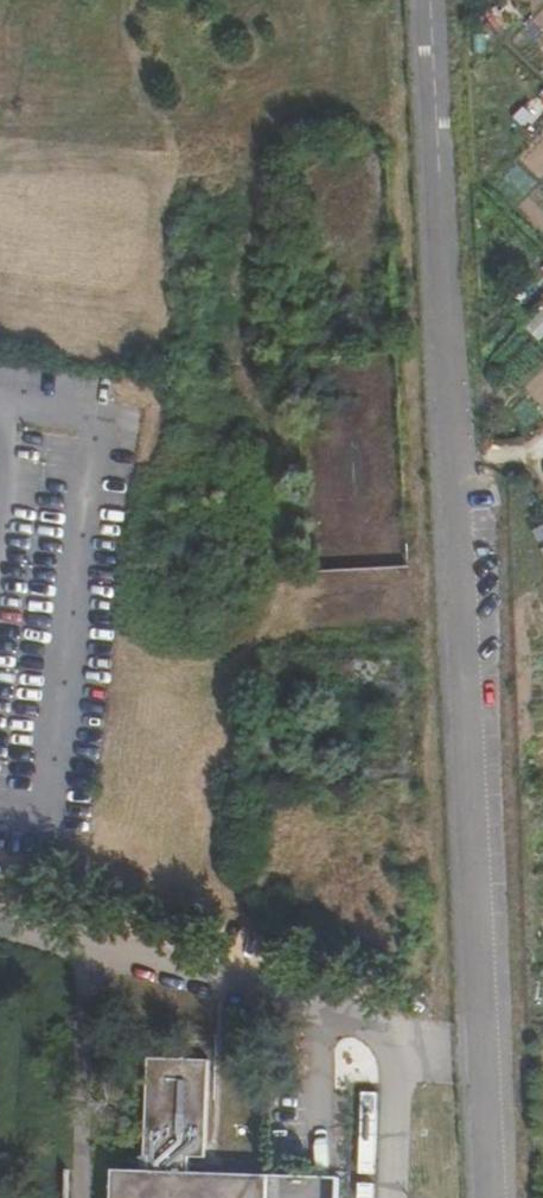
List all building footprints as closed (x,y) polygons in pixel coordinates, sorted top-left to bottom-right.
[(266,1171),(185,1168),(185,1154),(201,1154),(204,1057),(143,1055),(141,1131),(140,1167),(129,1166),(108,1166),(107,1197),(265,1197),(266,1171)]
